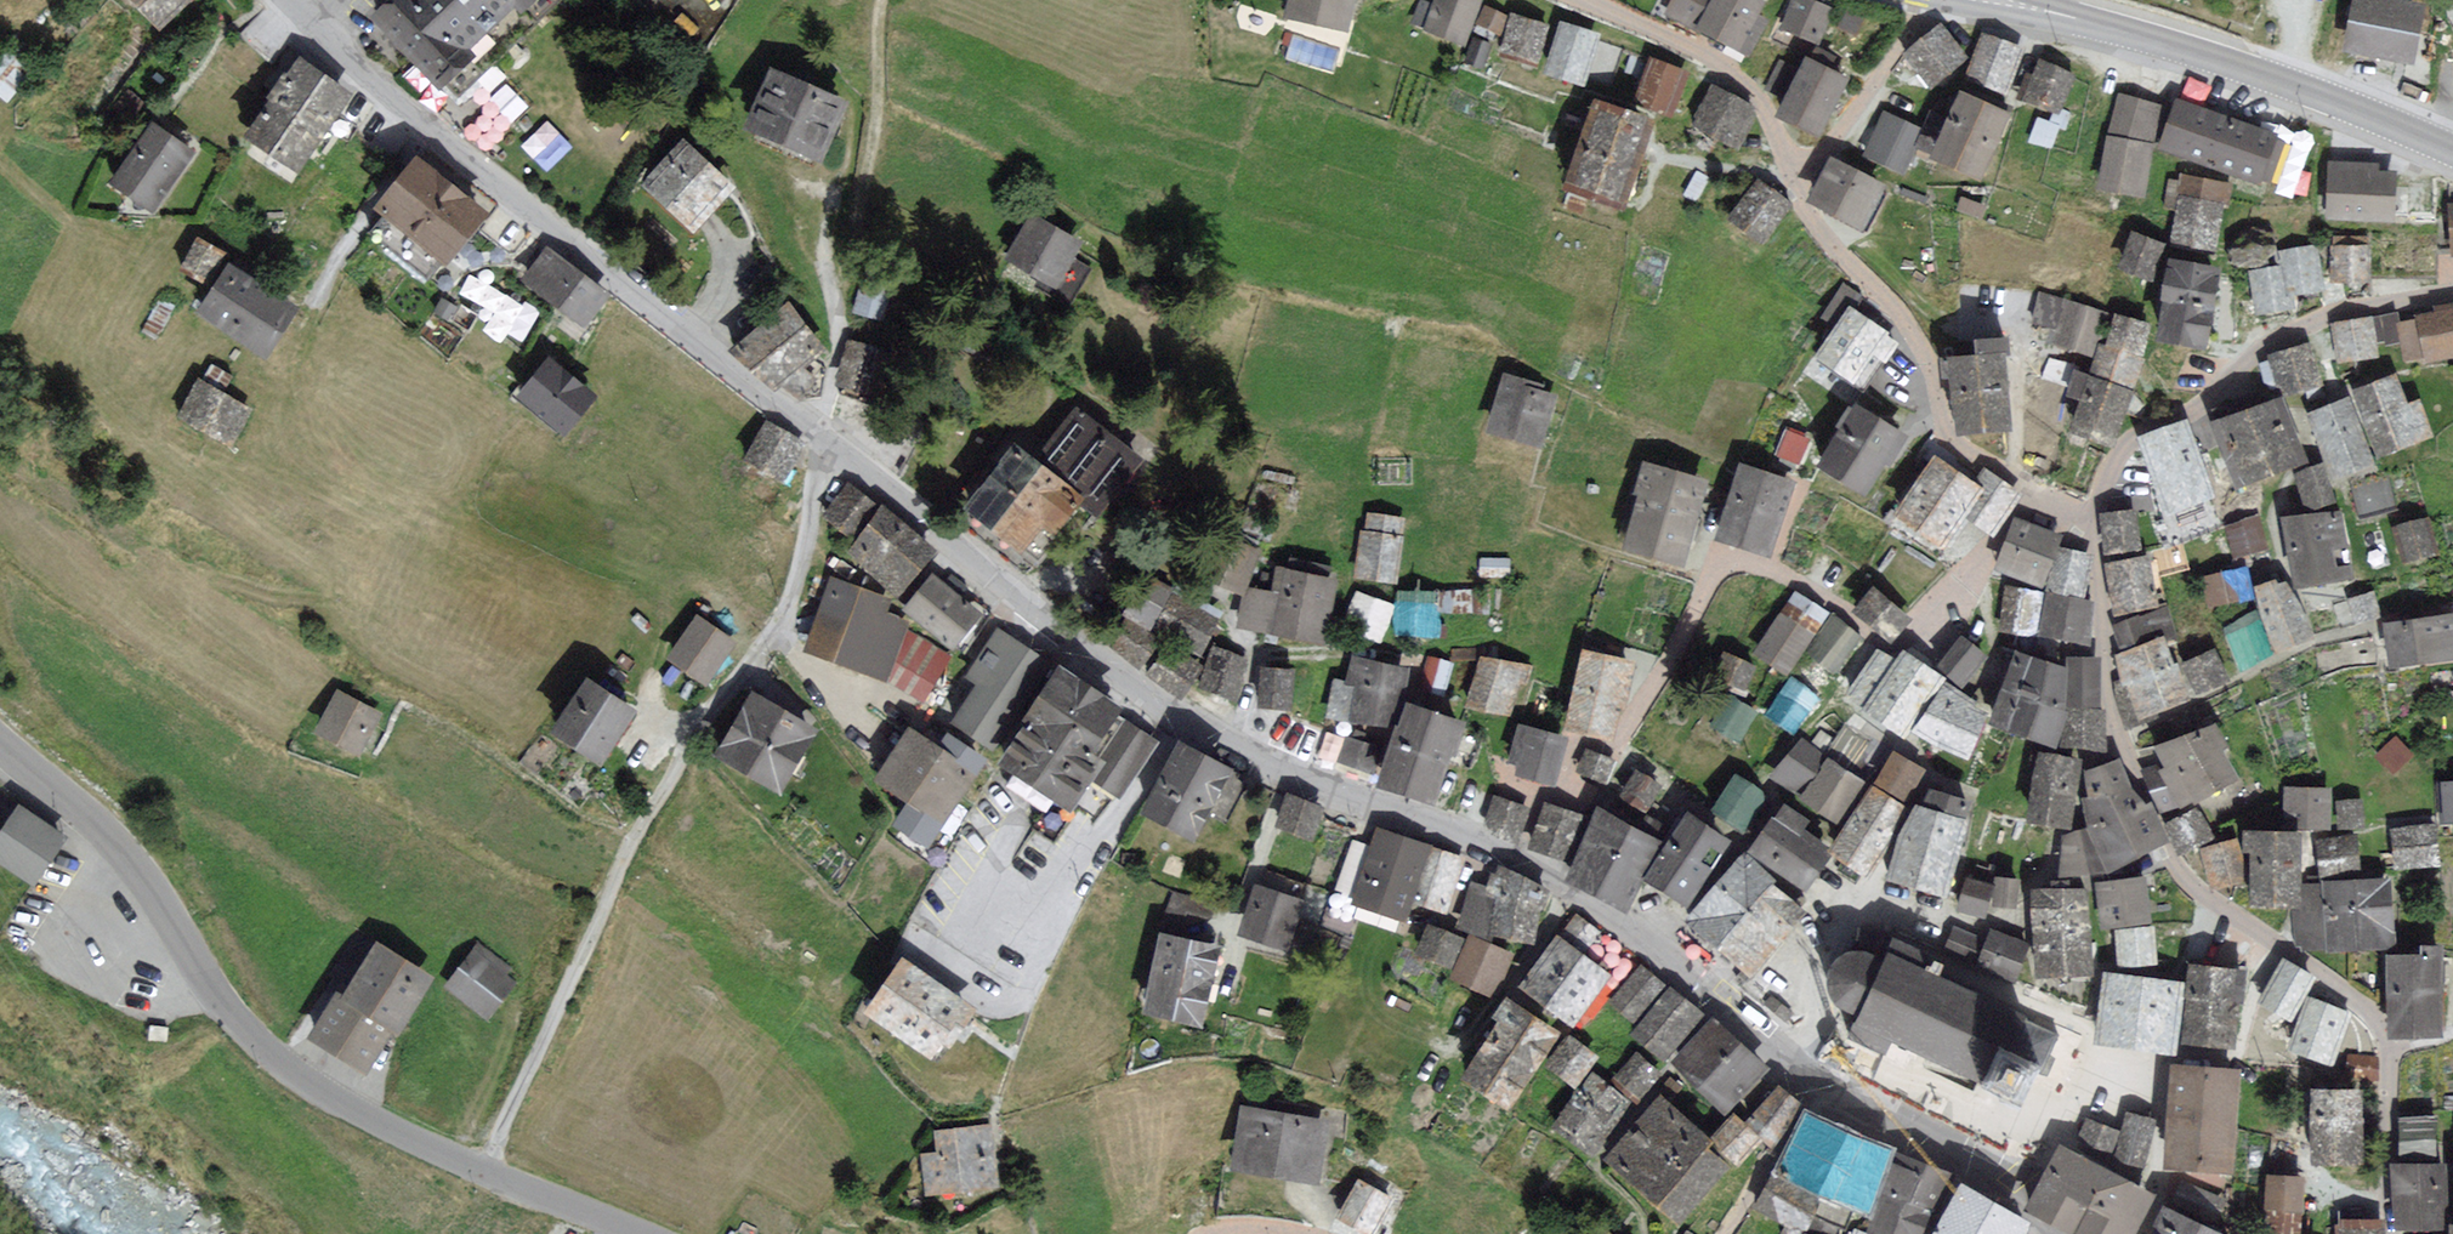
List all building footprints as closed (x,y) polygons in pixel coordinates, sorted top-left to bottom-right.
[(157,22),(180,0),(135,0),(157,22)] [(378,16),(439,79),(521,0),(394,0),(378,16)] [(1289,15),(1345,27),(1351,0),(1292,0),(1289,15)] [(1431,20),(1427,30),(1460,43),(1477,0),(1438,0),(1431,20)] [(1668,15),(1713,39),(1744,55),(1762,22),(1752,16),(1760,1),(1758,0),(1676,0),(1668,15)] [(1807,0),(1796,0),(1785,26),(1816,38),(1828,9),(1807,0)] [(2420,6),(2388,0),(2356,0),(2347,48),(2411,59),(2420,6)] [(1505,15),(1486,7),(1480,22),(1499,30),(1505,15)] [(1532,21),(1512,15),(1503,50),(1535,59),(1545,24),(1532,21)] [(1595,35),(1562,25),(1547,72),(1581,82),(1595,35)] [(1963,56),(1939,28),(1908,54),(1931,82),(1963,56)] [(2003,42),(1984,35),(1969,77),(2005,90),(2021,48),(2003,42)] [(18,41),(0,61),(0,94),(6,99),(40,60),(18,41)] [(1488,46),(1474,41),(1467,60),(1481,65),(1488,46)] [(1685,74),(1653,62),(1638,103),(1669,115),(1685,74)] [(1845,79),(1808,62),(1783,114),(1820,132),(1838,94),(1845,79)] [(344,93),(298,63),(290,76),(252,134),(298,163),(344,93)] [(2071,76),(2044,65),(2029,98),(2057,110),(2071,76)] [(842,103),(773,73),(750,127),(788,143),(819,157),(842,103)] [(1752,110),(1713,90),(1696,123),(1735,143),(1752,110)] [(2007,113),(1962,94),(1934,157),(1980,176),(2000,129),(2007,113)] [(2161,106),(2120,97),(2111,136),(2152,145),(2161,106)] [(2216,116),(2180,102),(2164,146),(2264,184),(2281,140),(2216,116)] [(1649,119),(1600,103),(1573,180),(1622,197),(1649,119)] [(1918,129),(1885,115),(1880,126),(1868,155),(1901,169),(1918,129)] [(190,153),(154,127),(114,183),(149,208),(174,175),(190,153)] [(2141,196),(2152,145),(2111,136),(2100,187),(2118,191),(2141,196)] [(714,172),(684,144),(645,185),(691,229),(731,188),(714,172)] [(452,185),(418,159),(379,207),(447,260),(485,211),(452,185)] [(1881,187),(1831,163),(1826,172),(1812,201),(1863,225),(1881,187)] [(2376,166),(2330,163),(2328,214),(2390,217),(2393,176),(2376,175),(2376,166)] [(2227,185),(2189,177),(2175,240),(2213,249),(2215,239),(2224,198),(2227,185)] [(1774,193),(1759,183),(1735,220),(1761,238),(1786,201),(1774,193)] [(1077,244),(1031,219),(1010,258),(1046,277),(1056,283),(1077,244)] [(2162,244),(2133,234),(2122,267),(2134,271),(2151,277),(2162,244)] [(223,253),(200,242),(186,271),(209,282),(223,253)] [(2320,287),(2312,246),(2279,253),(2281,266),(2249,272),(2257,314),(2290,308),(2287,293),(2304,290),(2320,287)] [(2366,279),(2367,246),(2332,246),(2332,279),(2366,279)] [(567,265),(549,252),(527,281),(582,322),(604,292),(567,265)] [(2216,268),(2174,261),(2161,338),(2203,345),(2214,281),(2216,268)] [(263,286),(230,267),(202,313),(266,352),(295,306),(263,286)] [(866,278),(860,312),(885,317),(892,283),(866,278)] [(1883,360),(1895,343),(1885,336),(1887,333),(1877,326),(1849,307),(1856,296),(1851,293),(1846,289),(1829,315),(1843,324),(1821,357),(1860,383),(1878,357),(1883,360)] [(2104,314),(2044,297),(2037,322),(2061,329),(2058,342),(2093,352),(2104,314)] [(172,308),(161,301),(144,329),(155,336),(172,308)] [(808,335),(788,306),(735,351),(775,381),(817,348),(808,335)] [(2422,315),(2429,357),(2452,352),(2452,310),(2422,315)] [(2108,345),(2140,355),(2147,331),(2149,327),(2116,317),(2108,345)] [(2377,353),(2371,318),(2337,324),(2344,360),(2360,357),(2377,353)] [(889,353),(853,343),(841,382),(877,392),(889,353)] [(2320,380),(2307,344),(2272,355),(2279,374),(2285,392),(2320,380)] [(2141,361),(2101,348),(2076,427),(2115,440),(2130,393),(2141,361)] [(2002,369),(2001,356),(1953,360),(1960,430),(2007,426),(2002,369)] [(571,381),(547,361),(521,393),(565,429),(591,397),(571,381)] [(1540,386),(1507,377),(1493,430),(1540,442),(1552,395),(1538,391),(1540,386)] [(2406,408),(2394,377),(2354,392),(2377,456),(2431,436),(2419,403),(2406,408)] [(224,398),(201,385),(184,418),(231,443),(248,410),(224,398)] [(2287,421),(2279,401),(2216,424),(2238,484),(2301,460),(2287,421)] [(2370,464),(2346,403),(2310,417),(2320,442),(2334,479),(2370,464)] [(1141,457),(1078,410),(1035,467),(1014,451),(970,509),(978,515),(1020,546),(1042,517),(1056,528),(1076,501),(1096,516),(1141,457)] [(1900,436),(1855,410),(1822,467),(1867,492),(1900,436)] [(799,441),(768,425),(750,459),(781,475),(799,441)] [(2208,496),(2183,425),(2141,440),(2150,464),(2166,511),(2208,496)] [(1806,438),(1787,431),(1778,454),(1797,462),(1806,438)] [(1977,490),(1938,462),(1899,515),(1940,544),(1963,513),(1967,516),(1988,531),(2015,492),(1989,473),(1977,490)] [(1791,481),(1744,466),(1722,539),(1769,553),(1791,481)] [(1704,481),(1650,467),(1628,549),(1682,563),(1693,520),(1704,481)] [(2323,469),(2298,477),(2309,510),(2334,502),(2323,469)] [(2393,506),(2387,481),(2355,488),(2361,514),(2393,506)] [(874,506),(851,488),(829,517),(840,526),(852,535),(874,506)] [(2135,510),(2101,516),(2109,559),(2142,553),(2135,510)] [(932,556),(884,513),(851,550),(899,593),(932,556)] [(1397,581),(1404,518),(1369,514),(1368,524),(1367,533),(1362,533),(1357,577),(1376,579),(1397,581)] [(2335,514),(2288,522),(2299,584),(2346,576),(2335,514)] [(2256,517),(2226,528),(2236,556),(2266,545),(2260,530),(2256,517)] [(2434,553),(2424,519),(2398,527),(2408,561),(2434,553)] [(2038,528),(2017,521),(2000,569),(2042,584),(2059,535),(2038,528)] [(2070,551),(2060,549),(2052,589),(2081,595),(2089,555),(2070,551)] [(2149,556),(2108,564),(2118,614),(2159,606),(2149,556)] [(1507,574),(1507,560),(1482,560),(1482,575),(1507,574)] [(1242,627),(1322,641),(1330,597),(1335,571),(1292,563),(1290,574),(1280,573),(1276,596),(1249,591),(1242,627)] [(2247,570),(2206,578),(2212,605),(2219,603),(2252,597),(2247,570)] [(978,612),(932,578),(907,610),(953,644),(971,621),(978,612)] [(1167,589),(1145,578),(1138,591),(1127,613),(1149,624),(1167,589)] [(846,586),(834,581),(810,650),(885,676),(903,622),(883,615),(888,600),(846,586)] [(2270,584),(2256,589),(2278,642),(2305,631),(2287,585),(2277,589),(2274,582),(2270,584)] [(2041,593),(2008,588),(2006,600),(2002,630),(2036,634),(2041,593)] [(1907,619),(1873,590),(1867,597),(1855,612),(1890,640),(1907,619)] [(1392,606),(1357,593),(1344,627),(1366,636),(1379,640),(1392,606)] [(1436,594),(1401,593),(1399,633),(1416,633),(1434,634),(1436,594)] [(1823,614),(1795,595),(1786,609),(1757,652),(1785,671),(1823,614)] [(2377,616),(2371,595),(2352,601),(2358,621),(2377,616)] [(2092,603),(2047,596),(2041,634),(2086,641),(2089,623),(2092,603)] [(1207,635),(1214,620),(1174,599),(1159,628),(1199,649),(1207,635)] [(2171,633),(2164,610),(2115,625),(2122,649),(2171,633)] [(2387,625),(2390,647),(2393,665),(2452,657),(2452,616),(2387,625)] [(731,640),(699,619),(672,659),(704,680),(726,649),(731,640)] [(2269,654),(2253,619),(2228,631),(2230,637),(2244,666),(2269,654)] [(1857,636),(1832,620),(1810,653),(1822,661),(1834,669),(1857,636)] [(1155,640),(1126,622),(1110,646),(1123,654),(1139,665),(1155,640)] [(1045,662),(998,632),(971,675),(979,680),(953,722),(992,746),(1045,662)] [(2172,664),(2162,638),(2117,656),(2127,681),(2117,685),(2121,696),(2131,720),(2186,698),(2172,664)] [(1971,646),(1963,639),(1939,667),(1959,684),(1983,656),(1971,646)] [(1201,668),(1170,647),(1151,674),(1181,696),(1201,668)] [(1245,659),(1214,649),(1202,685),(1218,690),(1233,695),(1245,659)] [(2063,712),(2058,710),(2069,677),(2072,668),(2017,650),(2012,663),(1992,723),(2053,743),(2063,712)] [(1931,674),(1904,655),(1898,665),(1879,653),(1852,693),(1869,704),(1866,708),(1902,732),(1938,678),(1931,674)] [(2223,679),(2211,653),(2185,666),(2197,691),(2212,684),(2223,679)] [(1633,664),(1585,654),(1571,724),(1613,733),(1619,704),(1624,705),(1633,664)] [(1752,667),(1725,655),(1716,674),(1730,680),(1744,687),(1752,667)] [(1527,666),(1480,657),(1470,704),(1487,708),(1509,712),(1516,678),(1524,680),(1527,666)] [(1451,664),(1428,659),(1423,685),(1445,690),(1451,664)] [(2097,660),(2072,659),(2072,668),(2069,677),(2068,706),(2096,706),(2097,692),(2097,660)] [(1405,670),(1357,661),(1353,685),(1367,688),(1361,718),(1395,724),(1403,684),(1405,670)] [(1292,672),(1264,670),(1262,706),(1277,706),(1290,707),(1292,672)] [(1119,708),(1062,672),(1033,716),(1002,763),(1070,807),(1099,762),(1088,755),(1119,708)] [(1816,697),(1792,681),(1769,715),(1780,723),(1793,731),(1816,697)] [(634,711),(590,682),(556,735),(600,763),(621,731),(634,711)] [(1944,685),(1916,732),(1969,754),(1987,713),(1972,706),(1974,702),(1960,694),(1944,685)] [(377,712),(341,694),(320,734),(340,744),(357,752),(377,712)] [(1753,712),(1729,698),(1713,727),(1737,740),(1753,712)] [(783,715),(754,699),(721,757),(778,789),(811,730),(783,715)] [(1462,723),(1408,706),(1383,785),(1432,801),(1447,756),(1449,750),(1453,752),(1462,723)] [(2102,711),(2069,710),(2067,745),(2083,745),(2100,746),(2102,711)] [(1886,748),(1844,719),(1834,734),(1820,754),(1804,744),(1780,779),(1792,787),(1837,818),(1865,778),(1886,748)] [(2227,745),(2216,721),(2158,748),(2164,761),(2165,762),(2145,772),(2148,780),(2163,811),(2232,778),(2218,750),(2227,745)] [(1156,740),(1128,724),(1093,781),(1121,797),(1156,740)] [(1565,740),(1523,728),(1514,760),(1524,762),(1521,772),(1554,782),(1562,751),(1565,740)] [(939,750),(908,730),(876,779),(913,803),(899,824),(928,843),(983,760),(947,737),(939,750)] [(2409,754),(2395,739),(2377,755),(2391,771),(2409,754)] [(1379,751),(1349,740),(1341,760),(1372,771),(1379,751)] [(1203,757),(1181,745),(1144,812),(1193,839),(1209,810),(1226,819),(1243,786),(1225,776),(1228,770),(1203,757)] [(1612,763),(1590,753),(1588,758),(1582,771),(1603,781),(1612,763)] [(1920,769),(1893,755),(1878,784),(1904,798),(1912,784),(1920,769)] [(2059,758),(2039,755),(2029,819),(2068,825),(2078,761),(2059,758)] [(2159,842),(2118,762),(2090,774),(2099,799),(2088,802),(2091,820),(2093,830),(2069,835),(2067,872),(2106,869),(2159,842)] [(1658,783),(1636,771),(1621,797),(1643,809),(1658,783)] [(1763,793),(1736,777),(1714,811),(1741,828),(1744,822),(1763,793)] [(2442,785),(2443,807),(2443,821),(2452,820),(2452,784),(2442,785)] [(1903,806),(1872,787),(1833,851),(1864,869),(1884,837),(1903,806)] [(2329,792),(2288,791),(2287,826),(2318,827),(2328,827),(2329,792)] [(1305,802),(1288,796),(1278,824),(1312,837),(1322,809),(1305,802)] [(1896,878),(1940,891),(1966,807),(1948,801),(1931,796),(1926,813),(1917,810),(1896,878)] [(1524,808),(1495,798),(1486,827),(1501,831),(1515,836),(1524,808)] [(2361,801),(2338,803),(2340,829),(2362,828),(2361,801)] [(1580,816),(1547,804),(1532,847),(1565,859),(1580,816)] [(1829,850),(1800,829),(1802,827),(1806,821),(1784,805),(1751,852),(1802,888),(1829,850)] [(18,809),(0,837),(0,860),(31,880),(59,836),(41,824),(18,809)] [(2208,836),(2196,811),(2168,826),(2180,850),(2197,842),(2208,836)] [(1655,840),(1600,814),(1569,879),(1624,905),(1655,840)] [(1727,841),(1689,817),(1649,878),(1686,903),(1727,841)] [(2435,827),(2394,831),(2395,848),(2397,865),(2438,862),(2435,827)] [(1428,849),(1379,832),(1376,841),(1356,901),(1404,917),(1412,896),(1428,849)] [(2298,834),(2247,833),(2246,848),(2255,848),(2254,904),(2296,905),(2298,858),(2298,834)] [(2355,837),(2320,841),(2323,863),(2323,872),(2358,868),(2355,837)] [(2233,842),(2203,849),(2213,888),(2231,883),(2243,881),(2233,842)] [(1470,864),(1428,849),(1412,896),(1453,917),(1470,864)] [(1800,910),(1746,861),(1717,892),(1689,922),(1742,971),(1782,929),(1800,910)] [(1506,874),(1498,871),(1491,894),(1474,888),(1462,928),(1529,942),(1545,888),(1506,874)] [(2017,881),(1997,879),(1996,904),(2015,905),(2017,881)] [(2148,921),(2143,879),(2126,881),(2099,885),(2104,927),(2148,921)] [(1992,887),(1968,881),(1961,908),(1970,910),(1985,914),(1992,887)] [(2391,906),(2389,882),(2313,888),(2313,897),(2305,897),(2306,908),(2306,910),(2301,911),(2303,947),(2326,945),(2326,953),(2394,948),(2391,906)] [(1298,900),(1256,888),(1252,902),(1243,931),(1284,944),(1298,900)] [(2089,972),(2084,889),(2035,892),(2037,922),(2040,975),(2089,972)] [(1564,941),(1559,938),(1553,946),(1524,985),(1569,1018),(1602,975),(1576,955),(1593,933),(1578,922),(1564,941)] [(1459,939),(1430,929),(1422,952),(1450,962),(1459,939)] [(1946,951),(1979,965),(1988,943),(1956,929),(1946,951)] [(2153,960),(2149,929),(2118,932),(2122,963),(2153,960)] [(2027,946),(1992,933),(1988,943),(1979,965),(2014,979),(2027,946)] [(1212,946),(1163,936),(1148,1012),(1196,1022),(1208,965),(1212,946)] [(1509,955),(1473,940),(1457,979),(1493,994),(1503,970),(1509,955)] [(1880,1051),(1886,1039),(1982,1084),(2018,1101),(2035,1066),(2039,1059),(2056,1022),(1893,944),(1886,959),(1866,950),(1851,953),(1840,957),(1833,966),(1829,975),(1829,985),(1833,1001),(1838,1007),(1858,1017),(1849,1036),(1880,1051)] [(507,967),(478,946),(449,986),(487,1014),(510,983),(501,976),(507,967)] [(427,980),(375,952),(352,995),(341,989),(316,1035),(365,1061),(388,1019),(397,1023),(402,1026),(427,980)] [(2438,959),(2391,960),(2391,1033),(2438,1033),(2438,988),(2438,959)] [(2310,976),(2285,964),(2266,1002),(2291,1015),(2310,976)] [(931,986),(903,966),(872,1010),(938,1057),(969,1012),(931,986)] [(1662,983),(1642,967),(1614,1001),(1633,1017),(1649,998),(1662,983)] [(2240,974),(2192,970),(2185,1041),(2233,1046),(2235,1025),(2239,988),(2240,974)] [(2181,984),(2109,975),(2107,992),(2101,1040),(2173,1049),(2181,984)] [(1700,1013),(1671,990),(1637,1034),(1666,1057),(1683,1035),(1700,1013)] [(2342,1015),(2312,1002),(2293,1048),(2323,1060),(2342,1015)] [(1539,1022),(1512,1007),(1467,1083),(1508,1107),(1553,1031),(1539,1022)] [(1762,1069),(1711,1023),(1697,1038),(1674,1063),(1725,1109),(1762,1069)] [(1594,1055),(1571,1038),(1549,1068),(1572,1085),(1594,1055)] [(1658,1073),(1637,1056),(1618,1079),(1638,1096),(1648,1085),(1658,1073)] [(2377,1060),(2350,1057),(2348,1069),(2347,1077),(2374,1080),(2377,1060)] [(2236,1072),(2173,1068),(2171,1117),(2168,1165),(2231,1169),(2236,1072)] [(1625,1101),(1593,1079),(1559,1127),(1591,1150),(1615,1116),(1625,1101)] [(1798,1105),(1779,1089),(1750,1123),(1769,1139),(1798,1105)] [(2358,1104),(2357,1094),(2316,1095),(2318,1162),(2359,1161),(2358,1104)] [(1659,1102),(1611,1160),(1679,1217),(1714,1175),(1718,1169),(1700,1155),(1710,1143),(1659,1102)] [(1270,1114),(1245,1110),(1236,1168),(1318,1181),(1327,1123),(1270,1114)] [(1892,1150),(1810,1114),(1784,1171),(1866,1208),(1878,1182),(1892,1150)] [(2153,1123),(2128,1115),(2111,1171),(2136,1179),(2142,1160),(2153,1123)] [(1756,1140),(1732,1119),(1713,1140),(1738,1161),(1756,1140)] [(2116,1132),(2086,1121),(2084,1128),(2075,1150),(2106,1162),(2116,1132)] [(2436,1122),(2404,1123),(2404,1155),(2436,1155),(2436,1122)] [(993,1186),(986,1128),(940,1133),(943,1157),(926,1158),(930,1193),(993,1186)] [(2063,1151),(2061,1156),(2033,1207),(2083,1233),(2125,1233),(2138,1210),(2146,1195),(2063,1151)] [(1896,1158),(1870,1231),(1879,1233),(1920,1233),(1932,1201),(1941,1173),(1896,1158)] [(2447,1170),(2398,1169),(2397,1226),(2446,1226),(2447,1170)] [(2269,1176),(2266,1233),(2267,1233),(2298,1233),(2301,1177),(2293,1177),(2269,1176)] [(1817,1199),(1773,1179),(1768,1190),(1760,1207),(1804,1227),(1817,1199)] [(1389,1199),(1361,1185),(1344,1219),(1372,1233),(1377,1222),(1389,1199)] [(1960,1192),(1938,1233),(2027,1233),(2030,1228),(1992,1208),(1960,1192)] [(2169,1213),(2159,1233),(2214,1233),(2169,1213)] [(2340,1227),(2341,1233),(2381,1233),(2381,1225),(2360,1226),(2340,1227)]
